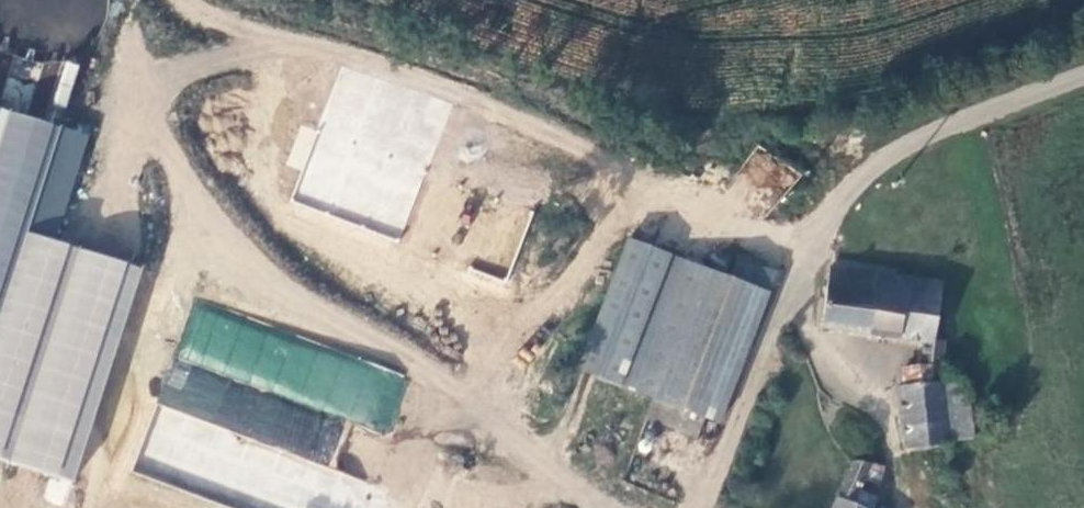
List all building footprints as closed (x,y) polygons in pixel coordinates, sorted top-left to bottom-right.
[(36,58),(34,81),(3,78),(0,109),(0,110),(65,117),(71,62),(36,58)] [(295,202),(406,237),(448,100),(338,66),(295,202)] [(3,315),(61,130),(0,111),(0,314),(3,315)] [(302,123),(286,164),(302,170),(319,130),(302,123)] [(774,208),(797,169),(755,145),(732,184),(774,208)] [(624,239),(575,364),(620,383),(668,256),(624,239)] [(721,252),(714,273),(749,286),(757,265),(721,252)] [(620,383),(650,397),(700,414),(749,286),(714,273),(668,256),(620,383)] [(917,359),(937,361),(938,338),(928,338),(935,281),(825,267),(818,325),(918,337),(917,359)] [(137,476),(239,507),(335,507),(336,506),(341,507),(354,507),(362,484),(329,474),(346,420),(390,434),(409,374),(191,305),(137,476)] [(936,367),(899,368),(899,382),(937,380),(936,367)] [(969,437),(967,416),(961,378),(937,380),(899,382),(895,382),(904,446),(969,437)] [(700,414),(650,397),(644,417),(692,436),(700,414)] [(847,460),(836,487),(873,497),(879,482),(883,464),(847,460)] [(873,497),(836,487),(827,507),(870,507),(873,497)]
